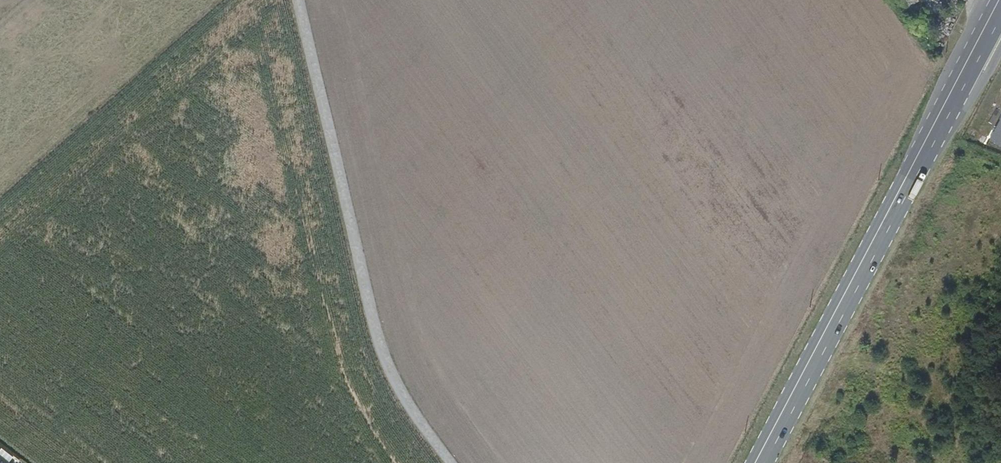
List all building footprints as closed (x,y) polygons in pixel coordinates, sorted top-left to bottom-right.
[(990,140),(1000,146),(1000,118),(990,140)]
